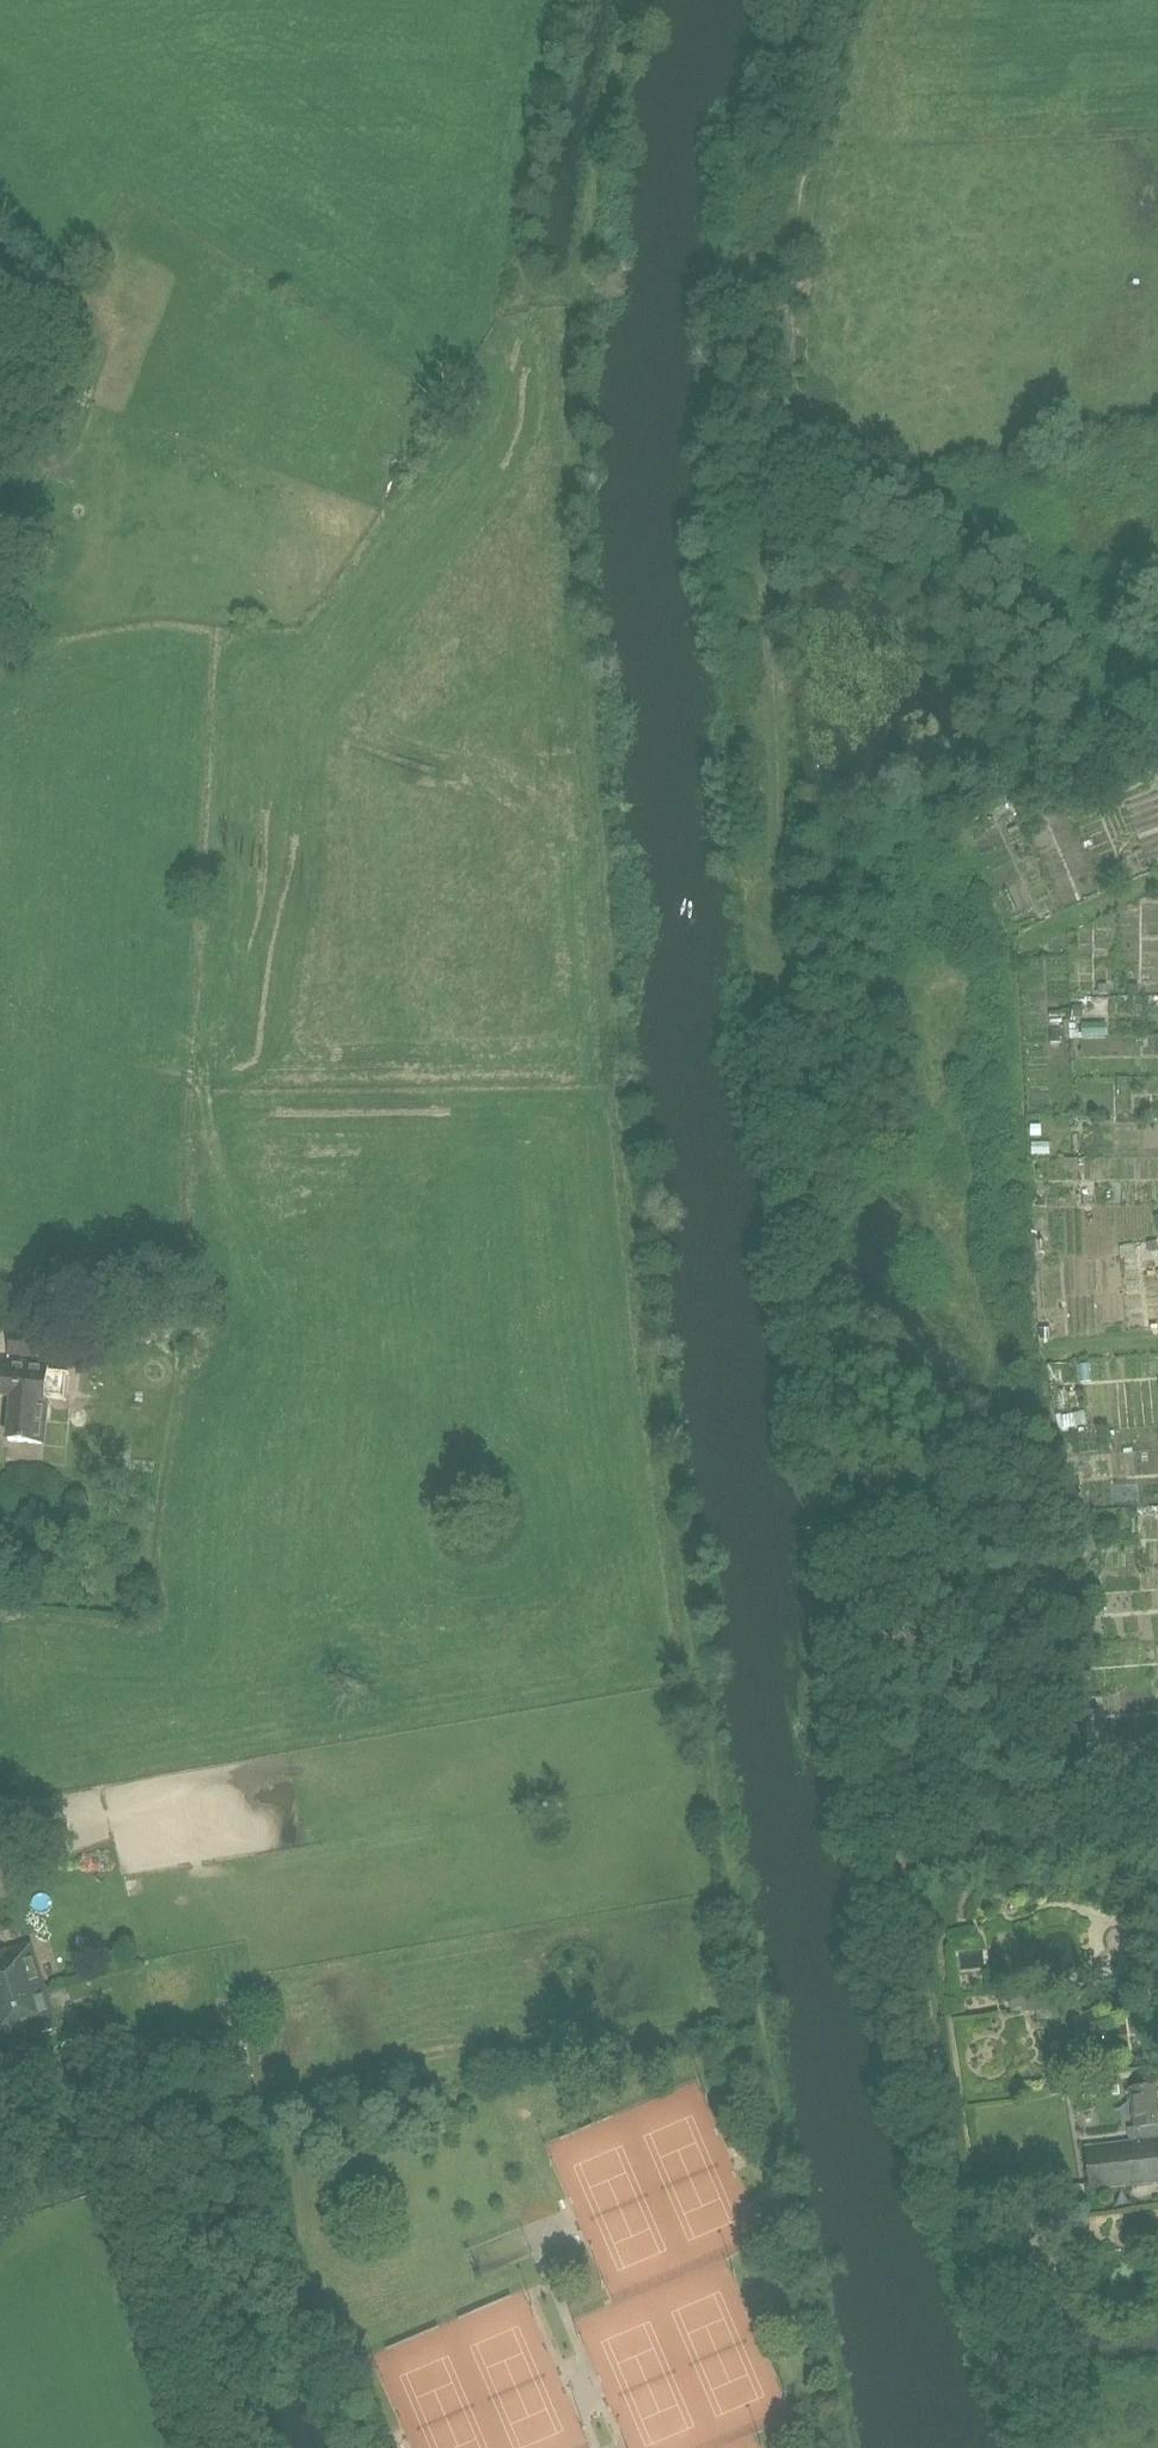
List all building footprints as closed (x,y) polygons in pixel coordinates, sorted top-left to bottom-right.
[(1086,1261),(1085,1248),(1051,1250),(1052,1262),(1086,1261)] [(1115,1308),(1094,1309),(1094,1320),(1132,1319),(1130,1261),(1113,1262),(1115,1308)] [(41,1358),(41,1335),(9,1332),(6,1355),(41,1358)] [(41,1443),(49,1365),(8,1361),(7,1372),(3,1371),(0,1393),(13,1395),(9,1440),(41,1443)] [(7,1995),(6,1993),(17,1989),(19,1995),(44,1988),(30,1943),(0,1953),(0,1998),(7,1995)] [(1052,1989),(1052,1987),(1031,1989),(1008,1991),(1009,2007),(1022,2006),(1022,2011),(1054,2008),(1052,1989)] [(44,1988),(19,1995),(17,1989),(6,1993),(7,1995),(0,1998),(0,2037),(34,2027),(37,2034),(57,2028),(44,1988)] [(1157,2183),(1157,2097),(1157,2085),(1129,2088),(1133,2128),(1127,2128),(1129,2141),(1084,2147),(1089,2190),(1157,2183)]
